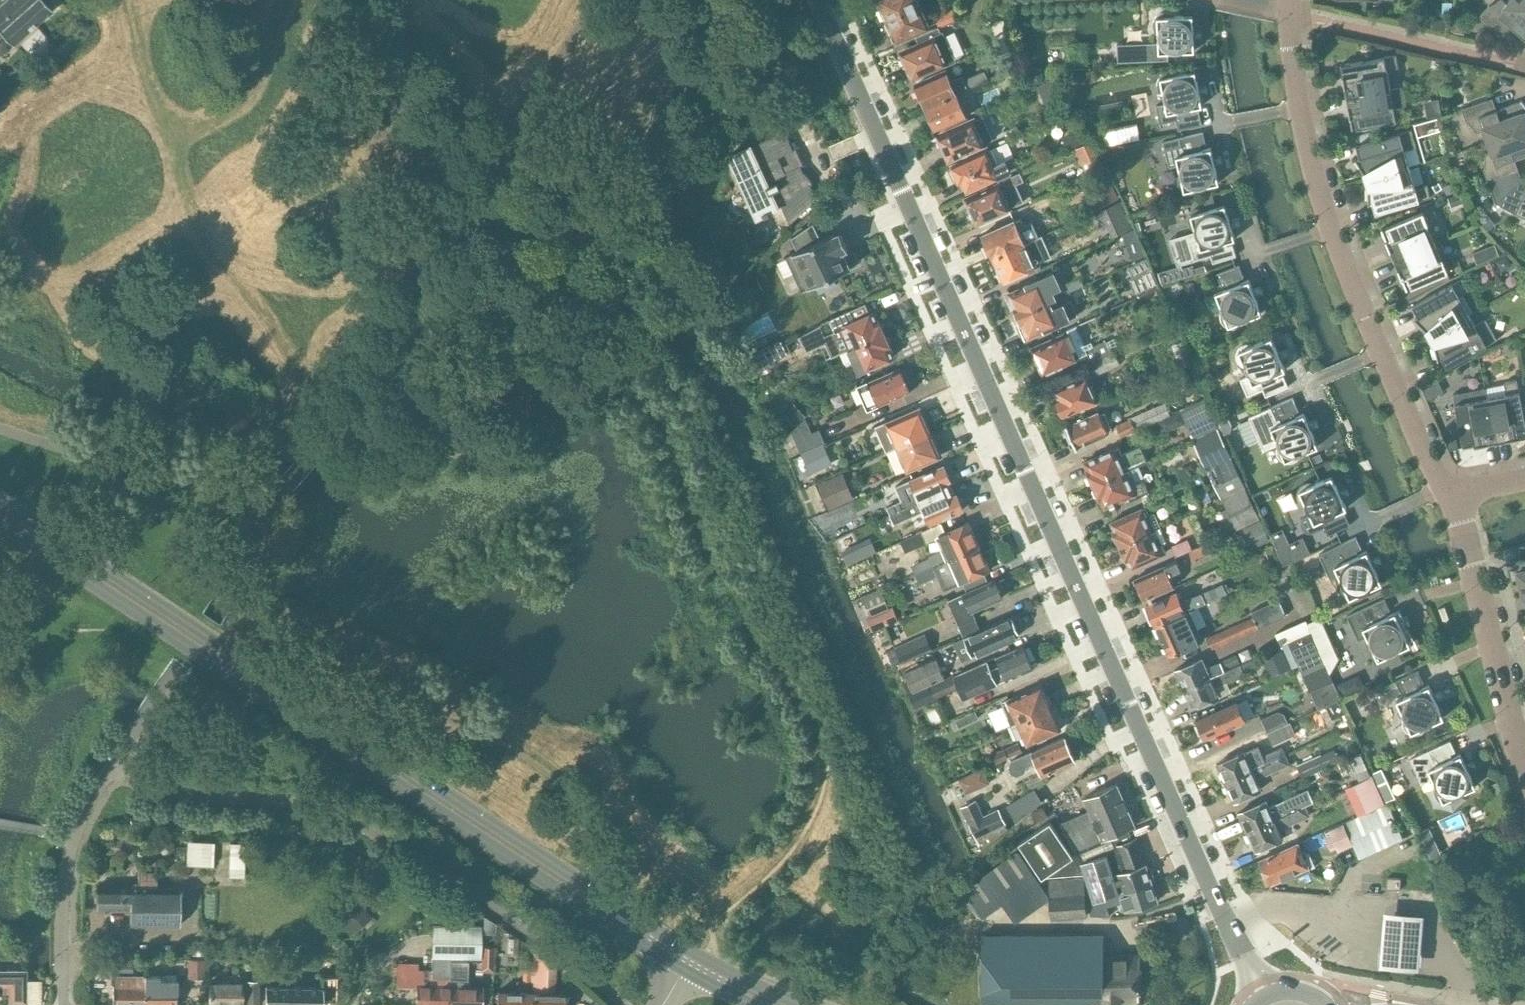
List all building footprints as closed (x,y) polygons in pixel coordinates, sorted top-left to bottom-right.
[(13,43),(52,7),(46,0),(1,0),(0,1),(0,29),(13,43)] [(920,4),(918,0),(879,0),(882,6),(880,10),(883,16),(887,17),(887,19),(920,4)] [(1521,0),(1509,0),(1507,3),(1504,0),(1498,0),(1489,5),(1480,15),(1501,33),(1509,24),(1524,38),(1524,4),(1521,0)] [(920,4),(887,19),(888,20),(886,23),(889,31),(893,31),(897,40),(929,26),(920,4)] [(950,12),(937,17),(941,27),(954,21),(950,12)] [(1155,31),(1158,34),(1158,40),(1117,42),(1118,62),(1168,60),(1168,52),(1194,50),(1193,15),(1174,15),(1171,13),(1167,12),(1163,12),(1159,13),(1156,16),(1154,19),(1153,23),(1153,27),(1155,31)] [(1453,19),(1451,31),(1464,33),(1466,21),(1453,19)] [(934,37),(902,52),(903,54),(901,58),(904,64),(908,65),(913,76),(946,62),(934,37)] [(965,47),(951,53),(955,63),(970,57),(965,47)] [(1347,96),(1390,88),(1387,69),(1399,67),(1396,54),(1340,64),(1344,87),(1345,86),(1347,96)] [(926,106),(957,92),(988,80),(984,71),(964,79),(963,76),(952,81),(947,70),(916,84),(917,86),(915,89),(918,96),(922,97),(926,106)] [(1202,125),(1199,110),(1194,112),(1193,107),(1202,106),(1195,70),(1177,74),(1173,72),(1170,71),(1166,72),(1162,74),(1159,77),(1158,80),(1157,84),(1158,88),(1160,92),(1163,94),(1165,103),(1156,105),(1160,123),(1176,120),(1178,129),(1202,125)] [(1390,88),(1347,96),(1349,106),(1348,106),(1352,129),(1396,121),(1390,88)] [(957,92),(926,106),(930,115),(928,119),(931,125),(935,126),(936,128),(967,114),(957,92)] [(1524,127),(1524,104),(1521,99),(1520,100),(1521,101),(1493,111),(1488,100),(1463,109),(1468,122),(1477,132),(1483,130),(1487,141),(1524,127)] [(973,119),(939,135),(941,138),(939,141),(942,147),(944,147),(949,159),(984,143),(973,119)] [(1484,153),(1484,168),(1489,180),(1497,201),(1520,181),(1516,169),(1514,170),(1510,160),(1524,154),(1524,127),(1487,141),(1491,151),(1484,153)] [(1365,179),(1409,166),(1405,150),(1416,146),(1411,129),(1352,146),(1353,148),(1357,146),(1359,157),(1357,157),(1356,157),(1355,158),(1364,173),(1366,172),(1368,178),(1365,179)] [(784,130),(731,155),(753,203),(758,215),(792,199),(812,180),(802,170),(800,166),(766,182),(759,166),(793,150),(784,130)] [(1080,131),(1063,139),(1069,152),(1078,148),(1086,144),(1080,131)] [(1206,144),(1203,132),(1180,137),(1163,141),(1169,167),(1178,165),(1180,174),(1178,177),(1178,181),(1178,185),(1180,189),(1183,191),(1187,193),(1191,193),(1195,192),(1199,190),(1201,186),(1219,182),(1211,147),(1202,150),(1201,145),(1206,144)] [(1086,144),(1078,148),(1090,175),(1106,168),(1094,141),(1086,144)] [(1006,142),(991,149),(989,150),(953,166),(954,170),(952,170),(956,179),(958,178),(959,181),(961,180),(965,188),(984,179),(986,183),(997,178),(997,177),(1009,172),(1005,161),(1012,157),(1006,142)] [(1409,166),(1365,179),(1365,180),(1368,179),(1370,185),(1368,185),(1368,203),(1370,203),(1370,202),(1372,201),(1375,212),(1372,213),(1372,214),(1431,197),(1427,184),(1416,188),(1409,166)] [(978,223),(987,219),(1010,209),(1003,193),(1025,183),(1022,175),(1000,186),(999,185),(967,199),(972,210),(970,214),(972,220),(977,222),(978,223)] [(1082,187),(1093,210),(1119,198),(1108,175),(1082,187)] [(1497,201),(1516,212),(1524,217),(1524,184),(1520,181),(1497,201)] [(1493,204),(1488,198),(1480,205),(1485,211),(1493,204)] [(1121,201),(1109,206),(1121,234),(1133,228),(1121,201)] [(1213,262),(1236,255),(1233,244),(1227,245),(1226,241),(1235,238),(1225,204),(1207,209),(1203,208),(1199,207),(1195,208),(1192,211),(1189,214),(1188,218),(1188,222),(1189,225),(1192,229),(1195,231),(1169,239),(1177,265),(1211,255),(1213,262)] [(1395,259),(1435,242),(1423,212),(1381,229),(1390,250),(1391,250),(1395,259)] [(1486,212),(1477,219),(1487,230),(1495,224),(1486,212)] [(989,232),(983,235),(989,249),(992,257),(1031,240),(1038,236),(1032,222),(1025,225),(1021,218),(989,232)] [(813,223),(791,238),(797,250),(785,256),(802,291),(816,284),(820,292),(836,285),(833,276),(851,268),(843,251),(848,248),(840,232),(835,234),(834,233),(821,239),(813,223)] [(1031,240),(992,257),(1003,281),(1042,264),(1031,240)] [(1435,242),(1395,259),(1399,268),(1398,268),(1407,290),(1448,272),(1435,242)] [(1160,288),(1147,259),(1128,267),(1132,276),(1128,278),(1138,299),(1160,288)] [(1222,309),(1221,313),(1221,317),(1222,321),(1224,324),(1228,326),(1232,327),(1236,327),(1239,326),(1242,323),(1244,319),(1262,313),(1249,279),(1240,282),(1239,278),(1244,276),(1239,265),(1217,274),(1221,285),(1224,284),(1226,288),(1215,292),(1222,309)] [(1018,315),(1055,298),(1052,290),(1059,286),(1053,273),(1006,294),(1012,308),(1014,307),(1018,315)] [(1092,305),(1119,294),(1110,275),(1093,283),(1093,282),(1084,286),(1092,305)] [(1069,292),(1084,285),(1080,276),(1065,283),(1069,292)] [(1429,337),(1469,314),(1459,295),(1469,289),(1463,277),(1409,307),(1410,309),(1413,307),(1419,316),(1416,317),(1415,318),(1427,331),(1428,329),(1431,335),(1429,336),(1429,337)] [(1055,298),(1018,315),(1028,338),(1070,319),(1063,304),(1059,306),(1055,298)] [(821,325),(799,337),(808,350),(826,342),(832,357),(854,347),(886,333),(879,318),(878,318),(874,310),(870,312),(865,302),(835,316),(829,319),(835,331),(825,335),(821,325)] [(1469,314),(1429,337),(1430,337),(1432,336),(1435,341),(1433,342),(1438,359),(1439,358),(1441,357),(1446,366),(1443,368),(1444,369),(1496,340),(1485,320),(1476,326),(1469,314)] [(886,333),(854,347),(860,360),(855,363),(859,371),(894,356),(891,348),(892,347),(886,333)] [(1069,333),(1033,349),(1034,352),(1033,356),(1036,361),(1038,362),(1043,372),(1076,358),(1080,367),(1090,362),(1111,353),(1105,340),(1078,353),(1069,333)] [(1271,337),(1254,344),(1250,343),(1246,343),(1242,344),(1239,347),(1237,350),(1236,354),(1237,358),(1239,362),(1241,365),(1245,367),(1249,375),(1240,379),(1247,396),(1263,389),(1266,396),(1288,386),(1284,375),(1278,377),(1277,373),(1285,370),(1271,337)] [(782,343),(752,357),(759,371),(776,363),(774,359),(787,353),(782,343)] [(1111,353),(1090,362),(1095,375),(1120,364),(1115,351),(1111,353)] [(901,366),(869,380),(858,385),(868,409),(911,390),(901,366)] [(1060,398),(1055,401),(1062,415),(1096,400),(1086,377),(1056,390),(1060,398)] [(1495,440),(1505,439),(1524,436),(1524,422),(1517,379),(1504,382),(1506,394),(1487,397),(1495,440)] [(1294,413),(1299,410),(1293,397),(1248,416),(1263,450),(1278,444),(1277,448),(1277,452),(1279,456),(1281,459),(1285,461),(1289,462),(1293,461),(1296,460),(1299,457),(1301,453),(1318,446),(1304,413),(1295,417),(1294,413)] [(1495,440),(1487,397),(1455,404),(1463,447),(1486,443),(1485,442),(1495,440)] [(1204,399),(1180,410),(1194,440),(1218,429),(1204,399)] [(1165,402),(1115,424),(1121,437),(1171,415),(1165,402)] [(793,404),(785,412),(797,426),(806,418),(793,404)] [(899,446),(930,432),(920,410),(889,424),(899,446)] [(1098,410),(1066,425),(1068,428),(1066,430),(1068,437),(1072,437),(1076,447),(1108,433),(1098,410)] [(792,430),(802,452),(803,451),(821,443),(825,441),(819,429),(812,432),(806,418),(797,426),(792,430)] [(1229,418),(1220,423),(1225,434),(1231,431),(1232,425),(1229,418)] [(1194,440),(1208,470),(1232,459),(1218,429),(1194,440)] [(930,432),(899,446),(909,468),(940,454),(930,432)] [(830,463),(821,443),(803,451),(812,471),(830,463)] [(1119,446),(1084,462),(1088,469),(1086,470),(1088,474),(1086,476),(1089,482),(1092,483),(1093,485),(1129,469),(1129,468),(1147,460),(1140,445),(1122,453),(1119,446)] [(1208,470),(1222,500),(1246,489),(1232,459),(1208,470)] [(902,500),(888,506),(892,514),(954,487),(944,464),(912,479),(896,486),(902,500)] [(1093,485),(1094,489),(1093,491),(1095,497),(1098,497),(1100,501),(1101,500),(1104,507),(1124,499),(1126,502),(1150,491),(1144,478),(1135,482),(1129,469),(1093,485)] [(828,510),(855,498),(844,473),(818,484),(828,510)] [(1332,475),(1315,483),(1311,482),(1307,482),(1303,484),(1300,486),(1298,490),(1297,494),(1298,498),(1300,502),(1303,504),(1306,506),(1310,514),(1307,515),(1304,517),(1302,520),(1302,524),(1302,527),(1304,530),(1307,531),(1311,532),(1314,531),(1324,526),(1328,535),(1350,525),(1345,513),(1340,516),(1338,512),(1346,508),(1332,475)] [(954,487),(892,514),(896,523),(925,510),(931,523),(964,508),(954,487)] [(1236,529),(1260,518),(1246,489),(1222,500),(1236,529)] [(1119,546),(1151,532),(1145,517),(1149,515),(1146,507),(1111,522),(1114,530),(1113,531),(1114,534),(1113,537),(1116,543),(1118,543),(1119,546)] [(1269,540),(1260,520),(1243,528),(1252,548),(1269,540)] [(930,558),(913,566),(916,573),(980,545),(970,521),(940,535),(945,549),(930,556),(930,558)] [(922,531),(901,540),(906,550),(927,542),(922,531)] [(1151,532),(1119,546),(1121,549),(1119,551),(1122,557),(1125,558),(1127,561),(1128,561),(1131,568),(1166,553),(1162,543),(1157,546),(1151,532)] [(1342,582),(1341,586),(1341,590),(1343,594),(1345,597),(1349,599),(1353,599),(1357,599),(1360,597),(1363,594),(1365,591),(1382,583),(1367,550),(1358,554),(1357,550),(1361,548),(1356,537),(1334,547),(1319,553),(1330,579),(1339,575),(1342,582)] [(1176,556),(1192,549),(1187,539),(1171,546),(1176,556)] [(850,544),(840,548),(848,565),(864,558),(861,550),(854,553),(850,544)] [(989,565),(980,545),(916,573),(920,583),(937,576),(943,590),(964,581),(990,570),(989,565)] [(1187,561),(1209,552),(1206,545),(1184,554),(1187,561)] [(1287,545),(1276,550),(1284,567),(1295,562),(1287,545)] [(1524,581),(1524,546),(1519,548),(1522,559),(1516,561),(1518,568),(1516,569),(1520,583),(1524,581)] [(1134,579),(1143,600),(1174,586),(1168,575),(1181,570),(1176,561),(1134,579)] [(989,582),(949,599),(960,624),(975,618),(972,611),(1003,598),(994,580),(989,582)] [(861,588),(864,595),(880,589),(880,588),(878,582),(869,585),(869,584),(861,588)] [(1155,625),(1156,624),(1187,611),(1206,603),(1228,593),(1223,583),(1201,593),(1180,603),(1176,593),(1146,605),(1155,625)] [(872,630),(899,619),(894,606),(890,608),(882,588),(880,588),(880,589),(864,595),(853,599),(855,604),(865,601),(871,616),(867,618),(872,630)] [(1390,609),(1385,598),(1347,616),(1358,640),(1367,636),(1370,644),(1369,648),(1370,652),(1371,655),(1374,658),(1377,660),(1381,661),(1385,661),(1389,659),(1392,656),(1393,652),(1410,644),(1395,612),(1387,616),(1385,612),(1390,609)] [(1213,649),(1272,622),(1286,616),(1278,600),(1252,612),(1254,618),(1208,638),(1213,649)] [(1201,642),(1187,611),(1156,624),(1169,655),(1201,642)] [(974,656),(989,649),(1019,636),(1012,617),(981,631),(980,629),(963,636),(964,638),(966,637),(974,656)] [(1321,617),(1308,622),(1313,633),(1330,672),(1338,657),(1321,617)] [(1282,645),(1288,643),(1288,644),(1313,633),(1308,622),(1306,623),(1305,620),(1276,632),(1282,645)] [(901,662),(933,649),(933,648),(926,633),(894,646),(895,647),(886,651),(892,666),(901,662)] [(1313,633),(1288,644),(1299,667),(1310,691),(1321,686),(1330,704),(1342,698),(1330,672),(1313,633)] [(933,648),(933,649),(901,662),(906,673),(914,691),(954,674),(967,668),(962,658),(971,654),(962,635),(933,648)] [(954,674),(929,685),(935,699),(960,688),(965,699),(989,688),(1033,668),(1024,646),(997,657),(1000,665),(991,668),(988,661),(955,676),(954,674)] [(1279,670),(1290,665),(1282,647),(1271,652),(1260,657),(1269,675),(1279,670)] [(1236,654),(1222,660),(1226,668),(1240,662),(1236,654)] [(1184,690),(1225,672),(1221,663),(1207,669),(1202,659),(1176,671),(1184,690)] [(1225,672),(1184,690),(1192,709),(1219,697),(1215,688),(1244,675),(1240,665),(1225,672)] [(1427,725),(1444,717),(1429,685),(1420,689),(1419,685),(1423,682),(1418,671),(1396,681),(1401,692),(1402,692),(1405,691),(1407,695),(1405,696),(1401,695),(1398,697),(1396,699),(1396,703),(1397,706),(1400,708),(1404,716),(1403,720),(1403,724),(1404,728),(1407,731),(1411,733),(1415,734),(1419,734),(1422,732),(1425,729),(1427,725)] [(1041,684),(1001,701),(1011,725),(1051,708),(1050,704),(1051,702),(1048,697),(1047,697),(1041,684)] [(1326,706),(1332,720),(1346,713),(1340,700),(1326,706)] [(1237,703),(1197,720),(1205,738),(1245,721),(1237,703)] [(1051,708),(1011,725),(1016,738),(1023,735),(1027,744),(1061,729),(1056,719),(1057,716),(1055,711),(1052,710),(1051,708)] [(975,710),(955,719),(959,726),(979,717),(975,710)] [(1268,734),(1273,745),(1295,735),(1290,723),(1268,734)] [(1064,737),(1032,752),(1011,761),(1009,768),(1011,773),(1017,775),(1024,773),(1027,765),(1036,762),(1042,775),(1074,761),(1064,737)] [(1476,786),(1461,754),(1452,757),(1450,753),(1455,751),(1450,740),(1410,758),(1422,784),(1433,779),(1436,785),(1435,789),(1435,793),(1436,797),(1439,800),(1443,802),(1446,803),(1450,802),(1454,800),(1457,798),(1459,794),(1476,786)] [(1019,742),(1006,747),(1010,757),(1023,751),(1019,742)] [(1283,747),(1249,762),(1244,752),(1217,764),(1226,783),(1287,757),(1283,747)] [(996,763),(1008,758),(1004,748),(992,754),(996,763)] [(1363,752),(1352,757),(1357,769),(1363,781),(1374,776),(1363,752)] [(1320,753),(1296,765),(1303,779),(1327,767),(1320,753)] [(1226,783),(1234,802),(1261,790),(1256,780),(1275,772),(1291,765),(1287,757),(1226,783)] [(967,777),(974,792),(982,788),(978,778),(982,777),(979,771),(967,777)] [(1385,801),(1374,776),(1363,781),(1351,786),(1363,812),(1385,801)] [(1499,781),(1490,784),(1494,793),(1502,789),(1499,781)] [(1135,825),(1134,824),(1117,784),(1083,798),(1089,811),(1060,825),(1075,851),(1102,840),(1102,839),(1113,834),(1135,825)] [(961,806),(977,838),(999,827),(1007,822),(999,807),(985,815),(976,798),(961,806)] [(1266,801),(1239,813),(1247,832),(1305,807),(1304,805),(1287,812),(1283,801),(1269,807),(1266,801)] [(1403,837),(1388,802),(1342,822),(1343,823),(1353,846),(1358,858),(1403,837)] [(1247,832),(1256,851),(1283,839),(1278,829),(1292,823),(1309,815),(1305,807),(1247,832)] [(1107,854),(1118,846),(1117,845),(1113,834),(1102,839),(1102,840),(1075,851),(1076,855),(1074,856),(1050,822),(1018,843),(1043,877),(1046,875),(1086,873),(1082,862),(1107,854)] [(1338,852),(1353,846),(1343,823),(1329,830),(1330,834),(1325,836),(1331,851),(1337,849),(1338,852)] [(1151,882),(1137,837),(1117,845),(1118,846),(1107,854),(1082,862),(1086,873),(1094,899),(1115,893),(1116,894),(1151,882)] [(213,840),(200,840),(199,865),(213,865),(213,840)] [(243,841),(229,841),(229,871),(242,871),(243,841)] [(1260,860),(1271,884),(1294,874),(1296,877),(1311,871),(1310,869),(1316,867),(1309,852),(1303,855),(1298,844),(1260,860)] [(989,873),(972,883),(964,889),(981,916),(1003,903),(1015,921),(1050,898),(1052,917),(1086,915),(1083,877),(1049,880),(1050,896),(1018,849),(1014,852),(1005,859),(1007,861),(989,873)] [(180,924),(180,886),(157,886),(157,872),(139,872),(139,886),(97,886),(97,908),(130,908),(130,924),(180,924)] [(1400,890),(1401,878),(1387,877),(1386,888),(1400,890)] [(1090,915),(1110,915),(1107,906),(1122,901),(1125,910),(1157,901),(1151,882),(1116,894),(1115,893),(1094,899),(1089,901),(1090,915)] [(1424,921),(1385,918),(1384,945),(1382,972),(1421,974),(1422,949),(1424,921)] [(483,919),(480,972),(493,972),(496,924),(490,920),(483,919)] [(434,972),(418,972),(418,966),(397,965),(397,985),(417,986),(416,1004),(448,1004),(450,963),(450,956),(451,926),(435,926),(434,956),(434,972)] [(451,926),(450,956),(478,957),(478,927),(451,926)] [(1515,943),(1513,938),(1511,931),(1510,930),(1507,932),(1507,933),(1500,934),(1505,953),(1516,950),(1517,950),(1515,943)] [(982,934),(982,1004),(1087,1004),(1087,1001),(1139,1001),(1140,955),(1121,955),(1104,959),(1103,934),(982,934)] [(498,1004),(532,1004),(534,947),(532,947),(531,969),(522,969),(522,992),(498,991),(498,1004)] [(566,993),(555,993),(556,961),(534,947),(532,1004),(566,1004),(566,993)] [(204,978),(204,958),(184,958),(184,967),(190,967),(190,978),(204,978)] [(482,987),(468,987),(468,979),(464,979),(465,963),(450,963),(448,1004),(481,1004),(482,987)] [(8,986),(8,1004),(27,1004),(27,969),(0,969),(0,986),(8,986)] [(146,975),(122,975),(122,981),(115,981),(115,985),(114,985),(114,1004),(146,1004),(146,975)] [(146,1004),(177,1004),(177,985),(175,985),(175,981),(170,981),(170,975),(146,975),(146,1004)] [(265,1004),(320,1004),(320,1001),(335,1001),(336,975),(320,975),(320,987),(266,986),(265,1004)] [(247,980),(246,1004),(258,1004),(258,980),(247,980)] [(209,982),(209,1004),(242,1004),(242,982),(209,982)]
